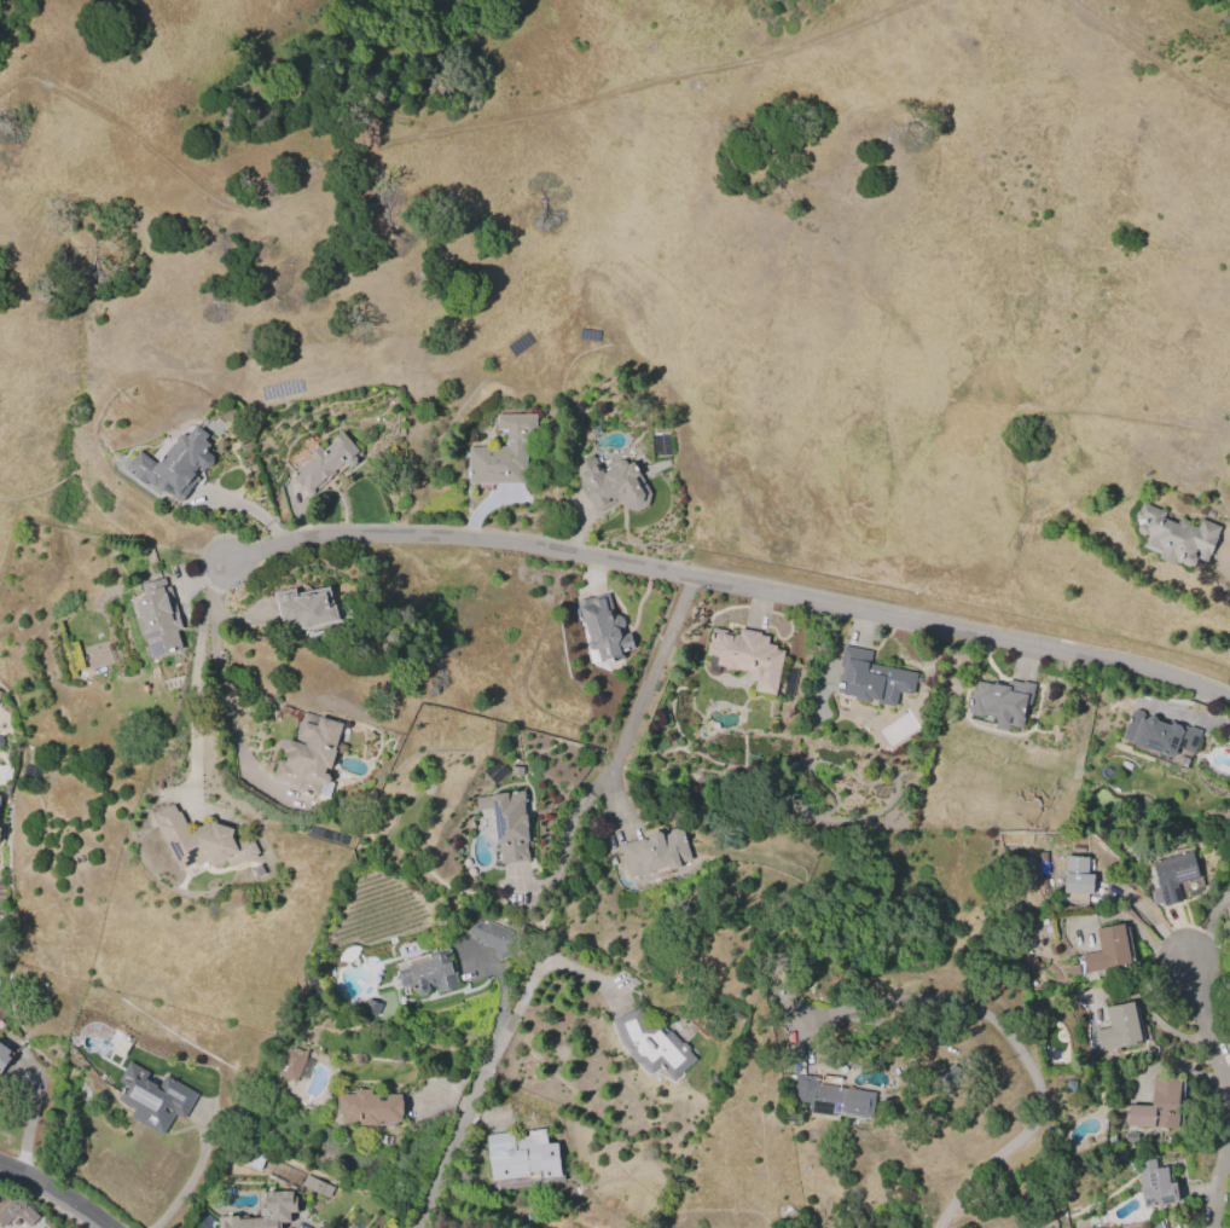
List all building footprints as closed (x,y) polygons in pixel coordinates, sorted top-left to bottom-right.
[(521,482),(468,483),(468,471),(469,471),(469,470),(466,470),(466,446),(505,446),(505,430),(495,430),(495,415),(535,415),(535,434),(526,434),(526,471),(521,471),(521,482)] [(127,465),(138,451),(156,464),(170,446),(172,447),(175,442),(175,439),(178,435),(184,434),(186,436),(195,425),(207,435),(203,440),(209,445),(204,451),(211,457),(211,463),(207,469),(202,469),(197,465),(191,473),(193,475),(191,476),(196,480),(186,492),(187,492),(179,503),(164,491),(159,492),(156,490),(156,488),(145,480),(143,483),(133,475),(135,473),(127,465)] [(340,430),(360,454),(356,458),(355,463),(350,465),(347,467),(342,462),(333,470),(336,473),(311,496),(306,496),(303,492),(303,491),(289,475),(309,458),(307,456),(319,446),(321,450),(330,442),(329,440),(340,430)] [(632,460),(640,474),(639,475),(650,493),(646,505),(637,511),(625,508),(619,498),(596,511),(574,475),(578,473),(574,468),(593,457),(602,474),(614,467),(615,462),(619,459),(625,460),(627,464),(632,460)] [(1200,519),(1219,527),(1205,561),(1197,557),(1200,551),(1196,549),(1194,555),(1196,558),(1193,564),(1188,566),(1182,563),(1179,560),(1178,563),(1173,561),(1172,563),(1159,557),(1160,554),(1142,546),(1147,534),(1145,534),(1143,534),(1138,533),(1137,529),(1138,523),(1143,523),(1143,522),(1136,519),(1135,515),(1136,511),(1138,511),(1142,503),(1165,512),(1162,517),(1176,523),(1177,521),(1182,519),(1187,521),(1188,523),(1196,527),(1200,519)] [(169,586),(181,629),(176,630),(181,649),(150,658),(144,635),(140,635),(135,618),(138,616),(134,603),(138,602),(137,599),(145,597),(141,585),(163,579),(166,587),(169,586)] [(296,597),(314,593),(313,590),(329,587),(332,606),(333,604),(337,621),(323,625),(321,626),(314,627),(312,627),(292,631),(292,630),(284,631),(283,622),(279,624),(273,593),(294,589),(296,597)] [(608,592),(614,615),(616,614),(621,618),(623,624),(621,630),(620,630),(621,635),(629,632),(633,648),(621,651),(623,659),(614,661),(614,662),(610,664),(609,662),(605,664),(604,661),(596,664),(592,650),(591,650),(587,648),(586,643),(588,641),(582,618),(580,619),(575,601),(590,597),(591,601),(598,599),(597,596),(608,592)] [(783,651),(774,695),(753,691),(755,682),(745,679),(748,672),(715,666),(716,664),(708,662),(709,656),(704,655),(707,642),(709,643),(712,629),(725,631),(725,632),(738,635),(739,629),(760,632),(759,635),(767,636),(766,644),(774,645),(773,649),(783,651)] [(842,645),(871,651),(869,664),(916,673),(911,694),(897,691),(894,707),(875,702),(875,701),(869,700),(869,702),(854,700),(854,697),(841,695),(841,693),(837,691),(842,666),(837,666),(842,645)] [(1034,684),(1029,708),(1026,707),(1021,728),(1008,725),(1008,728),(1004,730),(997,729),(994,725),(996,717),(984,714),(982,717),(970,713),(968,709),(970,694),(974,693),(976,680),(1005,687),(1006,679),(1022,683),(1022,682),(1034,684)] [(1201,730),(1193,753),(1176,747),(1172,758),(1121,740),(1131,712),(1136,709),(1142,712),(1144,716),(1147,717),(1150,716),(1154,717),(1156,722),(1168,725),(1172,723),(1178,725),(1180,725),(1189,728),(1189,725),(1201,730)] [(342,724),(335,749),(336,751),(331,770),(325,768),(324,774),(330,775),(329,781),(333,782),(329,798),(317,794),(317,797),(297,790),(298,786),(272,780),(277,759),(285,761),(288,753),(283,752),(285,740),(294,742),(296,734),(295,732),(298,720),(301,722),(303,712),(319,716),(319,718),(342,724)] [(510,775),(510,766),(522,768),(521,775),(510,775)] [(528,838),(526,838),(529,861),(500,863),(498,842),(497,842),(493,809),(475,810),(474,797),(510,793),(510,789),(515,789),(515,790),(521,790),(523,811),(526,811),(528,838)] [(249,834),(250,835),(259,853),(256,855),(257,857),(246,863),(245,859),(230,868),(225,859),(211,867),(208,861),(197,865),(196,863),(180,871),(163,836),(156,824),(158,823),(155,815),(173,805),(176,812),(179,811),(190,833),(214,821),(236,828),(233,835),(232,839),(233,842),(249,835),(249,834)] [(661,833),(661,835),(667,834),(669,830),(674,828),(678,832),(683,830),(690,859),(677,863),(675,867),(671,868),(667,867),(628,879),(617,845),(633,840),(634,844),(637,844),(638,841),(644,839),(646,840),(646,838),(650,833),(656,830),(661,833)] [(1150,862),(1190,851),(1197,877),(1176,884),(1180,902),(1164,906),(1162,903),(1154,905),(1150,892),(1159,890),(1150,862)] [(1091,894),(1086,894),(1086,904),(1066,904),(1066,893),(1063,893),(1064,857),(1086,858),(1086,874),(1092,874),(1091,894)] [(487,922),(520,937),(512,954),(498,960),(493,949),(476,942),(477,939),(466,934),(472,920),(486,926),(487,922)] [(1122,923),(1131,965),(1103,971),(1103,975),(1097,977),(1098,981),(1087,984),(1081,955),(1100,951),(1095,928),(1122,923)] [(447,949),(457,986),(437,991),(436,985),(429,987),(429,989),(425,995),(420,996),(416,992),(413,983),(401,986),(396,969),(408,967),(407,965),(430,958),(429,954),(447,949)] [(1080,974),(1066,977),(1064,968),(1078,966),(1080,974)] [(1141,1042),(1093,1052),(1090,1031),(1108,1027),(1103,1007),(1132,1002),(1141,1042)] [(613,1019),(638,1008),(644,1025),(652,1026),(658,1023),(667,1032),(669,1031),(680,1043),(684,1043),(687,1047),(687,1052),(695,1059),(673,1079),(660,1066),(651,1073),(642,1062),(637,1062),(628,1053),(628,1049),(622,1044),(613,1019)] [(1,1071),(0,1070),(0,1045),(10,1052),(6,1055),(10,1058),(1,1071)] [(307,1053),(295,1082),(275,1074),(286,1048),(291,1049),(292,1047),(307,1053)] [(128,1061),(147,1073),(145,1078),(156,1084),(155,1087),(157,1088),(164,1076),(197,1094),(182,1119),(174,1114),(162,1135),(130,1117),(134,1108),(118,1099),(126,1085),(117,1081),(128,1061)] [(937,1075),(947,1088),(962,1076),(953,1063),(937,1075)] [(794,1073),(817,1077),(816,1083),(841,1087),(841,1088),(875,1094),(871,1119),(835,1113),(835,1117),(807,1113),(810,1102),(790,1100),(794,1073)] [(1183,1078),(1180,1123),(1177,1123),(1177,1129),(1125,1126),(1126,1105),(1150,1106),(1151,1077),(1183,1078)] [(337,1111),(338,1095),(354,1095),(354,1090),(371,1090),(371,1095),(378,1095),(378,1101),(385,1101),(385,1095),(400,1095),(400,1101),(401,1101),(401,1114),(400,1113),(400,1120),(377,1120),(377,1125),(350,1125),(350,1123),(346,1123),(341,1119),(341,1111),(337,1111)] [(529,1176),(492,1181),(487,1135),(547,1128),(549,1143),(558,1143),(562,1176),(544,1178),(543,1171),(539,1171),(540,1177),(530,1178),(530,1174),(529,1174),(529,1176)] [(1166,1166),(1168,1183),(1174,1182),(1177,1201),(1142,1207),(1135,1162),(1154,1159),(1155,1169),(1166,1166)] [(327,1198),(300,1184),(304,1175),(332,1188),(327,1198)] [(280,1223),(280,1227),(217,1227),(216,1216),(237,1215),(238,1218),(257,1217),(257,1206),(265,1206),(265,1192),(291,1192),(291,1198),(295,1198),(296,1212),(289,1212),(289,1222),(280,1223)] [(12,1217),(1,1227),(0,1227),(0,1208),(10,1199),(19,1198),(37,1217),(28,1227),(18,1217),(12,1217)]
